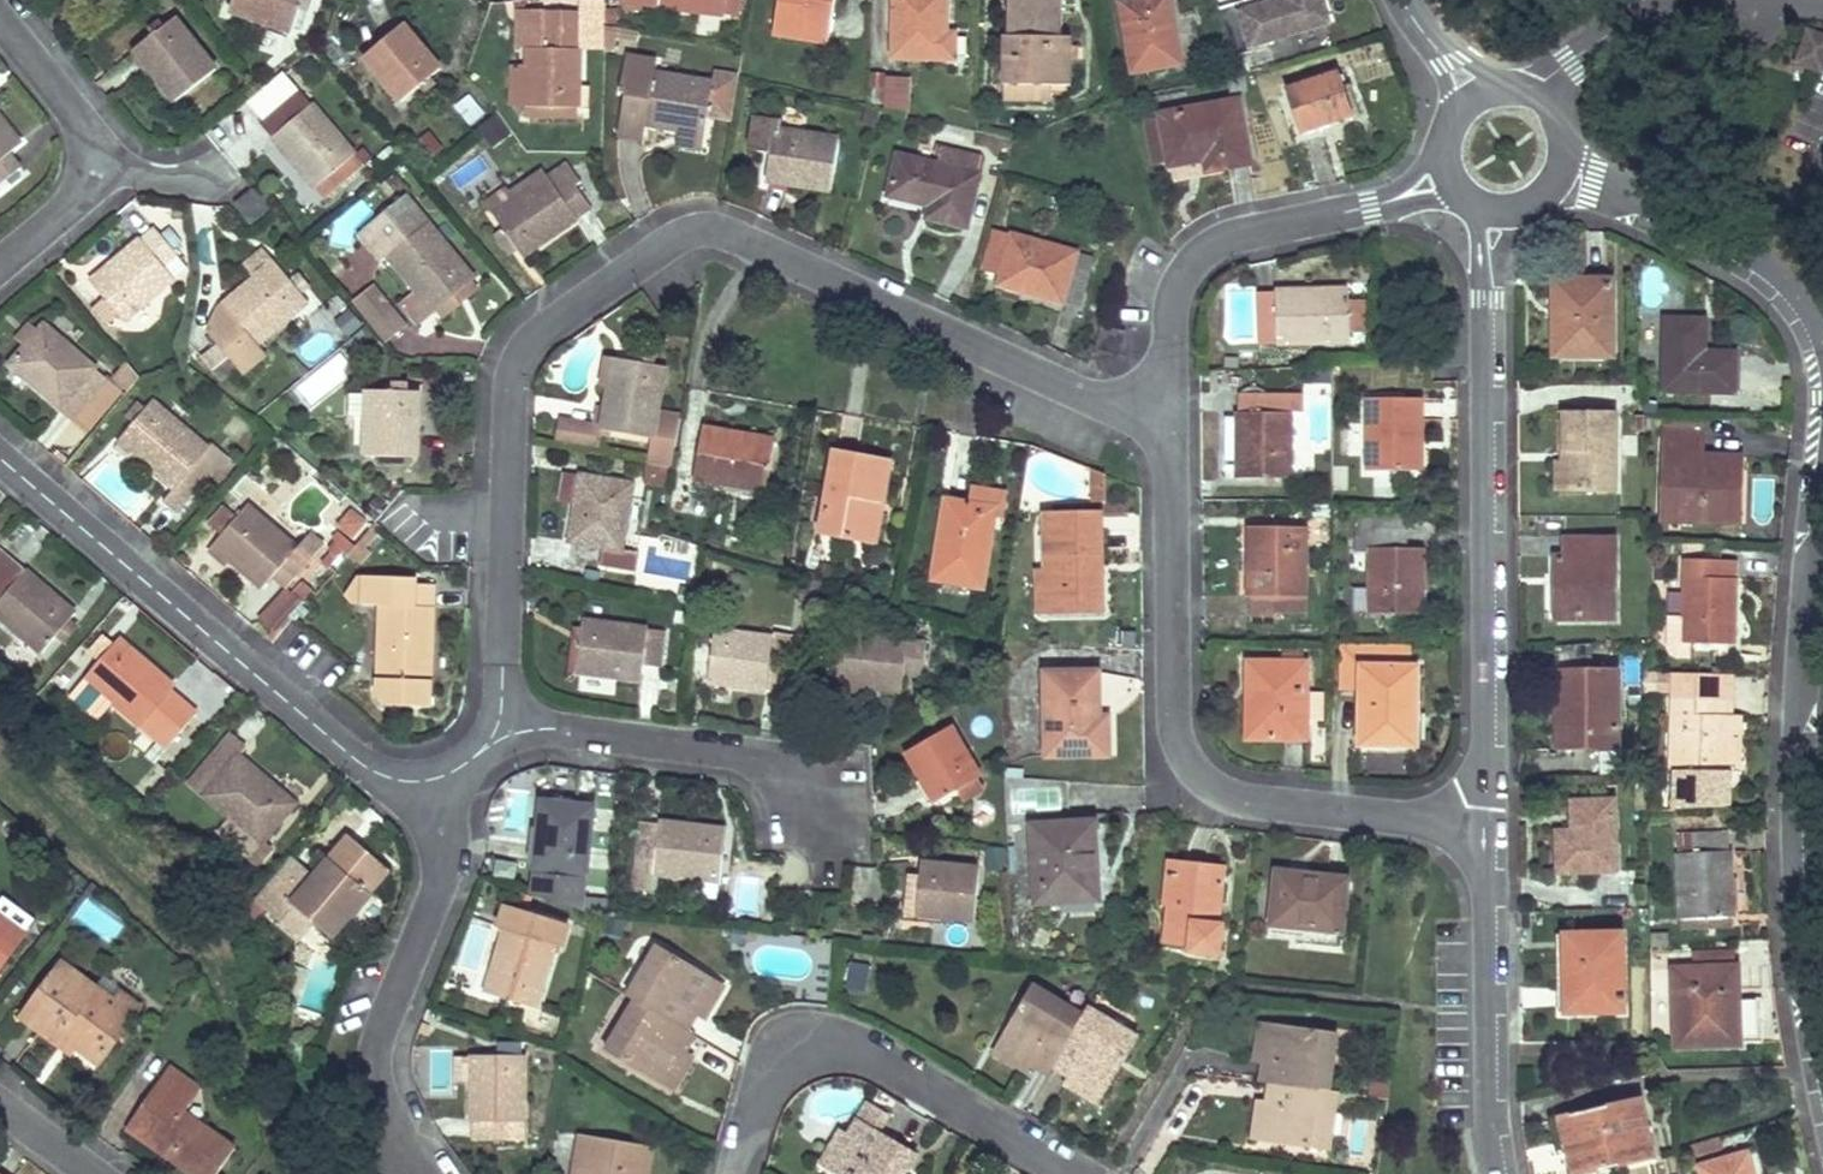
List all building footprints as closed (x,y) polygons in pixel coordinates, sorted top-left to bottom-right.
[(304,0),(234,0),(230,13),(293,33),(304,0)] [(725,16),(727,0),(624,0),(624,4),(725,16)] [(738,18),(740,0),(727,0),(725,16),(738,18)] [(771,35),(826,44),(833,0),(777,0),(771,35)] [(892,59),(952,61),(953,35),(945,34),(945,0),(893,0),(892,59)] [(1006,38),(1003,38),(1003,86),(1049,86),(1068,87),(1069,39),(1060,39),(1061,0),(1007,0),(1006,38)] [(1131,73),(1179,65),(1167,0),(1118,0),(1131,73)] [(1284,1),(1240,14),(1237,5),(1218,11),(1233,59),(1252,53),(1250,49),(1328,24),(1321,0),(1283,0),(1284,1)] [(542,49),(543,11),(517,11),(517,48),(527,49),(542,49)] [(527,108),(578,109),(579,12),(543,11),(542,49),(527,49),(527,67),(527,108)] [(177,103),(215,71),(174,20),(135,52),(177,103)] [(402,104),(441,71),(403,26),(364,59),(402,104)] [(1820,73),(1822,65),(1822,39),(1807,33),(1795,63),(1820,73)] [(678,130),(705,135),(709,109),(713,84),(655,74),(657,62),(626,56),(620,94),(625,95),(618,137),(644,141),(647,125),(678,130)] [(527,108),(527,67),(512,66),(512,108),(527,108)] [(1337,72),(1283,89),(1299,136),(1352,118),(1337,72)] [(884,74),(869,74),(868,106),(883,106),(884,78),(884,74)] [(909,79),(884,78),(883,106),(882,111),(907,115),(909,79)] [(732,87),(713,84),(709,109),(727,112),(732,87)] [(1048,102),(1049,86),(1003,86),(1002,101),(1048,102)] [(299,92),(260,125),(298,169),(315,189),(355,156),(299,92)] [(470,124),(485,112),(471,94),(456,105),(470,124)] [(1237,101),(1159,116),(1160,122),(1167,162),(1168,167),(1204,160),(1207,172),(1248,164),(1237,101)] [(578,118),(578,109),(527,108),(526,118),(578,118)] [(781,121),(754,116),(748,151),(768,154),(764,181),(830,192),(837,141),(779,131),(781,121)] [(22,145),(0,118),(0,186),(21,168),(10,155),(22,145)] [(1145,124),(1152,165),(1167,162),(1160,122),(1145,124)] [(702,149),(705,135),(678,130),(676,145),(702,149)] [(981,157),(941,148),(937,167),(896,157),(887,196),(929,206),(926,219),(965,228),(981,157)] [(523,257),(592,209),(576,187),(581,184),(567,164),(548,178),(494,216),(505,233),(516,248),(523,257)] [(301,201),(315,189),(298,169),(284,181),(301,201)] [(494,216),(548,178),(543,171),(510,193),(506,188),(485,203),(494,216)] [(251,226),(270,210),(254,192),(236,207),(251,226)] [(471,283),(474,280),(405,196),(359,235),(382,263),(388,258),(416,292),(435,313),(439,310),(471,283)] [(155,228),(91,283),(124,323),(175,280),(164,267),(178,256),(155,228)] [(1092,260),(992,232),(980,272),(1000,277),(996,287),(1078,309),(1092,260)] [(508,253),(516,248),(505,233),(497,238),(508,253)] [(255,280),(275,263),(264,251),(244,268),(255,280)] [(175,280),(188,268),(178,256),(164,267),(175,280)] [(257,345),(308,303),(300,293),(292,284),(275,263),(255,280),(221,308),(208,334),(219,348),(203,361),(213,372),(229,359),(237,368),(243,375),(266,355),(257,345)] [(308,286),(300,277),(292,284),(300,293),(308,286)] [(1563,281),(1552,280),(1552,316),(1563,317),(1563,281)] [(1611,281),(1563,281),(1563,317),(1552,316),(1552,358),(1611,358),(1611,281)] [(385,343),(409,325),(376,282),(353,300),(385,343)] [(444,316),(476,289),(471,283),(439,310),(444,316)] [(1347,291),(1274,294),(1256,294),(1257,346),(1276,345),(1348,343),(1348,333),(1347,303),(1347,291)] [(419,327),(435,313),(416,292),(400,305),(419,327)] [(348,303),(324,319),(340,342),(363,327),(348,303)] [(1365,303),(1347,303),(1348,333),(1366,333),(1365,303)] [(1703,321),(1664,321),(1662,393),(1732,394),(1733,355),(1703,353),(1703,321)] [(16,340),(25,348),(38,332),(30,325),(16,340)] [(44,326),(38,332),(25,348),(11,365),(75,420),(108,380),(44,326)] [(339,357),(295,383),(309,406),(353,379),(339,357)] [(637,364),(650,366),(652,359),(638,357),(637,364)] [(600,385),(607,387),(612,359),(605,358),(600,385)] [(220,381),(237,368),(229,359),(213,372),(220,381)] [(637,364),(612,359),(607,387),(603,409),(599,431),(601,431),(650,440),(663,368),(650,366),(637,364)] [(108,380),(75,420),(89,432),(122,391),(108,380)] [(418,393),(367,392),(366,458),(417,458),(418,393)] [(1302,395),(1237,395),(1236,479),(1288,480),(1289,414),(1302,414),(1302,395)] [(1420,399),(1366,400),(1366,473),(1413,472),(1413,443),(1419,443),(1420,399)] [(125,417),(134,424),(146,410),(137,402),(125,417)] [(212,444),(207,449),(151,403),(146,410),(134,424),(118,443),(175,489),(163,504),(177,515),(209,477),(226,456),(212,444)] [(1656,407),(1645,406),(1645,417),(1656,417),(1656,407)] [(598,449),(601,431),(599,431),(603,409),(596,407),(592,426),(557,421),(554,442),(598,449)] [(1562,454),(1568,454),(1568,493),(1613,493),(1614,413),(1562,413),(1562,454)] [(774,443),(702,429),(693,480),(765,493),(774,443)] [(1701,434),(1662,433),(1659,522),(1730,524),(1730,502),(1721,491),(1731,481),(1731,458),(1700,457),(1701,434)] [(888,461),(834,452),(819,536),(865,544),(872,503),(881,505),(888,461)] [(1555,493),(1568,493),(1568,454),(1562,454),(1561,466),(1556,466),(1555,493)] [(229,458),(226,456),(209,477),(212,479),(229,458)] [(229,458),(212,479),(219,485),(236,464),(229,458)] [(1738,525),(1740,458),(1731,458),(1731,481),(1721,491),(1730,502),(1730,524),(1738,525)] [(641,485),(666,490),(670,468),(645,463),(641,485)] [(1084,466),(1077,496),(1099,501),(1106,472),(1084,466)] [(556,503),(574,506),(579,477),(561,474),(556,503)] [(637,554),(620,551),(630,485),(579,477),(574,506),(568,542),(601,547),(598,565),(635,571),(637,554)] [(993,518),(1002,520),(1006,494),(970,489),(968,505),(994,510),(993,518)] [(968,505),(945,501),(932,581),(981,589),(993,518),(994,510),(968,505)] [(872,503),(865,544),(873,546),(881,505),(872,503)] [(222,536),(238,519),(224,507),(209,524),(222,536)] [(307,537),(297,550),(247,507),(238,519),(222,536),(214,546),(263,588),(273,577),(287,589),(310,561),(311,562),(322,550),(307,537)] [(1406,510),(1357,509),(1357,530),(1406,531),(1406,510)] [(1099,512),(1043,514),(1044,573),(1055,572),(1055,588),(1045,588),(1045,615),(1101,614),(1099,512)] [(1306,528),(1246,528),(1245,598),(1248,599),(1248,617),(1272,618),(1272,614),(1305,614),(1306,528)] [(1357,554),(1370,554),(1368,615),(1420,616),(1421,550),(1406,549),(1406,531),(1357,530),(1357,554)] [(343,539),(330,552),(332,554),(324,564),(330,569),(351,545),(343,539)] [(1563,558),(1553,558),(1554,621),(1614,621),(1614,540),(1562,540),(1563,558)] [(10,559),(0,551),(0,571),(10,559)] [(0,571),(0,618),(42,654),(55,637),(70,620),(75,614),(10,559),(0,571)] [(1688,644),(1733,646),(1736,562),(1683,561),(1682,617),(1667,616),(1666,648),(1669,655),(1676,659),(1688,659),(1688,644)] [(1036,616),(1045,615),(1045,588),(1055,588),(1055,572),(1044,573),(1035,572),(1036,616)] [(362,606),(363,578),(359,578),(343,597),(352,606),(362,606)] [(387,707),(429,708),(433,586),(414,585),(414,579),(363,578),(362,606),(380,607),(378,697),(387,707)] [(303,601),(312,591),(304,583),(295,594),(303,601)] [(303,603),(286,589),(262,616),(278,631),(303,603)] [(79,627),(70,620),(55,637),(64,645),(79,627)] [(574,674),(640,681),(642,666),(659,667),(664,631),(646,630),(580,622),(574,674)] [(706,683),(783,693),(790,636),(772,634),(771,640),(713,632),(706,683)] [(825,683),(834,684),(840,633),(831,632),(825,683)] [(901,677),(919,678),(923,642),(840,633),(834,684),(857,687),(900,691),(901,677)] [(170,694),(174,689),(119,641),(85,680),(115,706),(166,750),(195,716),(170,694)] [(1255,740),(1304,741),(1305,722),(1305,694),(1305,664),(1247,663),(1246,689),(1256,689),(1255,740)] [(1415,668),(1360,667),(1359,746),(1413,747),(1415,668)] [(1617,670),(1567,671),(1568,723),(1555,724),(1555,752),(1618,751),(1617,670)] [(1555,724),(1568,723),(1567,671),(1554,671),(1555,724)] [(1097,673),(1044,673),(1046,758),(1107,757),(1106,729),(1098,729),(1097,673)] [(1639,673),(1640,693),(1655,694),(1654,674),(1639,673)] [(1670,694),(1670,674),(1654,674),(1655,694),(1670,694)] [(1730,701),(1730,676),(1670,674),(1670,694),(1669,699),(1730,701)] [(99,724),(115,706),(85,680),(69,698),(99,724)] [(832,698),(856,701),(857,687),(834,684),(832,698)] [(1246,689),(1246,740),(1255,740),(1256,689),(1246,689)] [(1305,722),(1322,723),(1322,694),(1305,694),(1305,722)] [(1730,701),(1669,699),(1668,771),(1728,773),(1729,717),(1730,701)] [(1738,773),(1739,717),(1729,717),(1728,773),(1738,773)] [(934,804),(957,789),(976,778),(978,778),(948,727),(904,754),(934,804)] [(243,750),(247,746),(230,732),(227,736),(243,750)] [(237,758),(243,750),(227,736),(209,757),(212,759),(190,785),(204,797),(228,818),(218,831),(257,865),(268,852),(259,845),(293,805),(237,758)] [(983,789),(976,778),(957,789),(964,800),(983,789)] [(1016,813),(1066,813),(1066,782),(1016,782),(1016,813)] [(200,802),(204,797),(190,785),(186,790),(200,802)] [(1613,802),(1584,803),(1584,832),(1571,832),(1555,833),(1557,874),(1615,872),(1613,802)] [(533,868),(584,873),(591,808),(540,803),(533,868)] [(1571,832),(1584,832),(1584,803),(1570,803),(1571,832)] [(723,830),(657,823),(657,824),(639,822),(631,890),(649,892),(651,874),(717,882),(723,830)] [(1093,823),(1030,825),(1034,906),(1098,902),(1093,823)] [(1726,835),(1676,837),(1680,921),(1730,918),(1726,835)] [(290,857),(253,900),(297,938),(310,923),(329,938),(386,871),(348,837),(313,877),(290,857)] [(1223,867),(1168,861),(1164,908),(1167,908),(1163,946),(1188,947),(1187,953),(1218,956),(1221,927),(1215,926),(1223,867)] [(978,869),(920,864),(915,915),(972,921),(978,869)] [(1298,874),(1274,872),(1268,926),(1341,934),(1346,880),(1325,877),(1324,883),(1297,880),(1298,874)] [(1325,877),(1298,874),(1297,880),(1324,883),(1325,877)] [(484,994),(533,1010),(553,947),(559,948),(566,925),(505,906),(497,929),(503,930),(484,994)] [(10,957),(25,936),(0,918),(0,970),(10,957)] [(1621,934),(1563,936),(1565,1015),(1623,1013),(1621,934)] [(716,982),(656,947),(626,997),(634,1002),(685,1033),(696,1017),(716,982)] [(848,959),(841,986),(861,992),(869,965),(848,959)] [(95,991),(62,967),(21,1021),(54,1046),(60,1039),(78,1052),(96,1066),(131,1017),(95,991)] [(1736,968),(1671,970),(1673,1048),(1738,1046),(1736,968)] [(139,1008),(103,981),(95,991),(131,1017),(139,1008)] [(724,987),(716,982),(696,1017),(703,1021),(724,987)] [(1082,1016),(1032,986),(997,1046),(1031,1066),(1047,1076),(1052,1068),(1082,1016)] [(685,1033),(634,1002),(604,1052),(664,1088),(684,1053),(693,1037),(685,1033)] [(1137,1039),(1087,1009),(1082,1016),(1052,1068),(1068,1077),(1102,1097),(1137,1039)] [(1268,1024),(1259,1023),(1253,1062),(1262,1064),(1268,1024)] [(1335,1034),(1268,1024),(1262,1064),(1259,1083),(1268,1084),(1327,1093),(1335,1034)] [(78,1052),(60,1039),(54,1046),(72,1060),(78,1052)] [(495,1044),(495,1056),(517,1056),(517,1043),(495,1044)] [(1031,1066),(997,1046),(993,1054),(1027,1074),(1031,1066)] [(692,1057),(684,1053),(664,1088),(672,1092),(692,1057)] [(471,1140),(522,1140),(522,1056),(517,1056),(495,1056),(470,1056),(471,1140)] [(159,1079),(191,1103),(201,1089),(169,1066),(159,1079)] [(1063,1085),(1097,1105),(1102,1097),(1068,1077),(1063,1085)] [(209,1132),(196,1121),(192,1127),(180,1119),(184,1113),(191,1103),(159,1079),(147,1096),(158,1104),(138,1131),(197,1173),(199,1173),(222,1141),(209,1132)] [(1327,1093),(1268,1084),(1266,1103),(1260,1142),(1328,1152),(1336,1094),(1327,1093)] [(158,1104),(147,1096),(127,1123),(138,1131),(158,1104)] [(876,1128),(886,1115),(866,1100),(856,1113),(876,1128)] [(1570,1173),(1587,1173),(1653,1159),(1640,1100),(1568,1116),(1575,1147),(1564,1149),(1570,1173)] [(1251,1140),(1260,1142),(1266,1103),(1256,1102),(1251,1140)] [(192,1127),(196,1121),(184,1113),(180,1119),(192,1127)] [(1557,1119),(1564,1149),(1575,1147),(1568,1116),(1557,1119)] [(916,1155),(856,1120),(846,1137),(826,1171),(832,1173),(905,1173),(916,1155)] [(826,1171),(846,1137),(839,1133),(819,1167),(826,1171)] [(651,1147),(578,1135),(572,1173),(647,1173),(651,1147)] [(1698,1167),(1700,1173),(1751,1173),(1745,1154),(1698,1167)]
